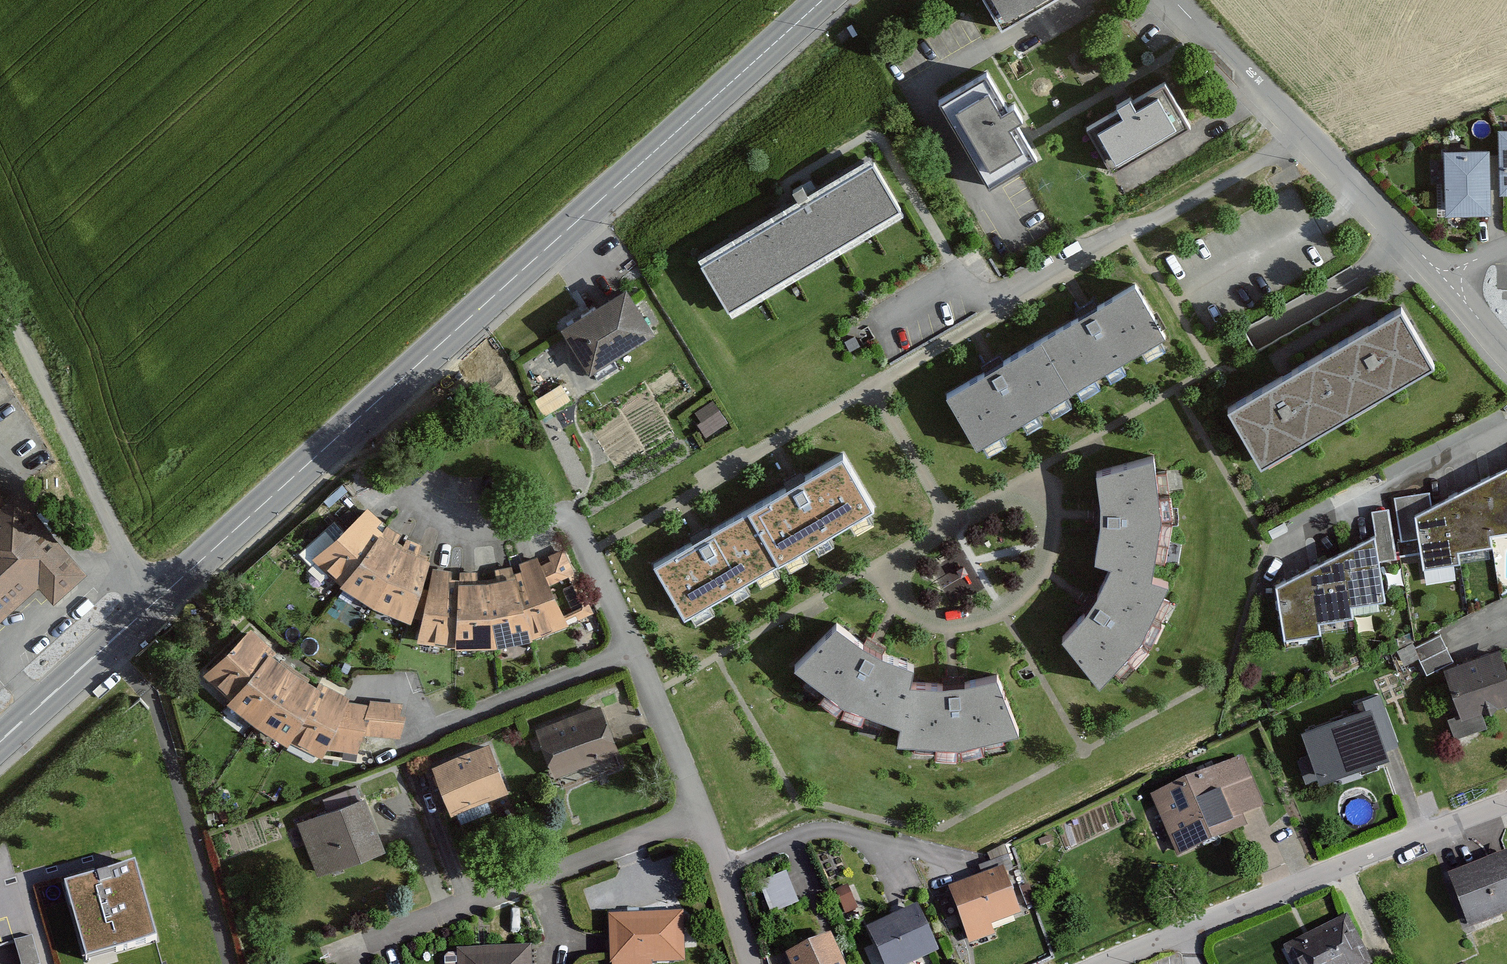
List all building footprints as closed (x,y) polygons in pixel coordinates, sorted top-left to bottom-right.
[(998,25),(1047,0),(984,0),(998,25)] [(1000,75),(958,99),(1000,176),(1043,152),(1000,75)] [(1179,80),(1101,125),(1126,168),(1204,123),(1179,80)] [(1495,145),(1450,146),(1452,207),(1497,206),(1495,145)] [(912,206),(880,153),(709,256),(741,309),(912,206)] [(1147,280),(955,389),(987,445),(1179,336),(1147,280)] [(639,284),(565,326),(592,371),(666,330),(639,284)] [(1419,303),(1245,404),(1279,461),(1452,360),(1419,303)] [(563,383),(538,397),(547,414),(573,399),(563,383)] [(721,410),(702,422),(707,431),(727,420),(721,410)] [(852,450),(662,562),(692,613),(882,502),(852,450)] [(1170,453),(1110,469),(1106,556),(1125,561),(1166,572),(1170,453)] [(1423,510),(1431,562),(1464,557),(1463,546),(1499,540),(1497,531),(1506,530),(1506,467),(1423,510)] [(22,498),(0,518),(0,615),(38,582),(53,599),(86,570),(71,553),(22,498)] [(443,564),(368,508),(315,555),(373,603),(454,642),(542,633),(593,612),(562,547),(494,572),(443,564)] [(1383,530),(1283,577),(1292,637),(1329,632),(1327,617),(1362,612),(1360,600),(1393,595),(1383,530)] [(1166,572),(1125,561),(1075,634),(1114,679),(1186,581),(1166,572)] [(928,660),(847,619),(802,665),(915,717),(923,678),(928,660)] [(323,684),(257,630),(206,672),(232,704),(294,744),(325,756),(331,749),(359,752),(367,733),(403,735),(398,698),(323,684)] [(1454,660),(1442,633),(1415,645),(1426,672),(1444,664),(1454,660)] [(1444,664),(1462,715),(1506,698),(1506,660),(1501,643),(1454,660),(1444,664)] [(1012,673),(923,678),(915,717),(911,740),(1032,725),(1012,673)] [(1386,702),(1305,728),(1320,774),(1401,747),(1386,702)] [(616,750),(599,706),(539,729),(556,772),(616,750)] [(1462,715),(1452,720),(1458,737),(1491,724),(1487,714),(1465,722),(1462,715)] [(506,788),(489,744),(437,764),(454,808),(506,788)] [(1244,756),(1157,794),(1183,853),(1251,823),(1247,813),(1266,804),(1244,756)] [(368,794),(299,817),(317,870),(386,847),(368,794)] [(1447,873),(1468,928),(1506,913),(1506,851),(1447,873)] [(951,886),(973,945),(997,936),(994,925),(1028,913),(1010,864),(951,886)] [(61,886),(83,963),(84,963),(154,945),(132,867),(61,886)] [(788,869),(757,880),(772,914),(799,903),(788,869)] [(872,923),(888,963),(907,963),(945,949),(927,902),(872,923)] [(603,908),(600,963),(653,963),(653,959),(687,960),(690,912),(603,908)] [(1282,947),(1290,963),(1374,963),(1352,915),(1282,947)] [(793,951),(799,963),(851,963),(838,933),(793,951)] [(459,948),(459,963),(533,963),(532,946),(459,948)]
